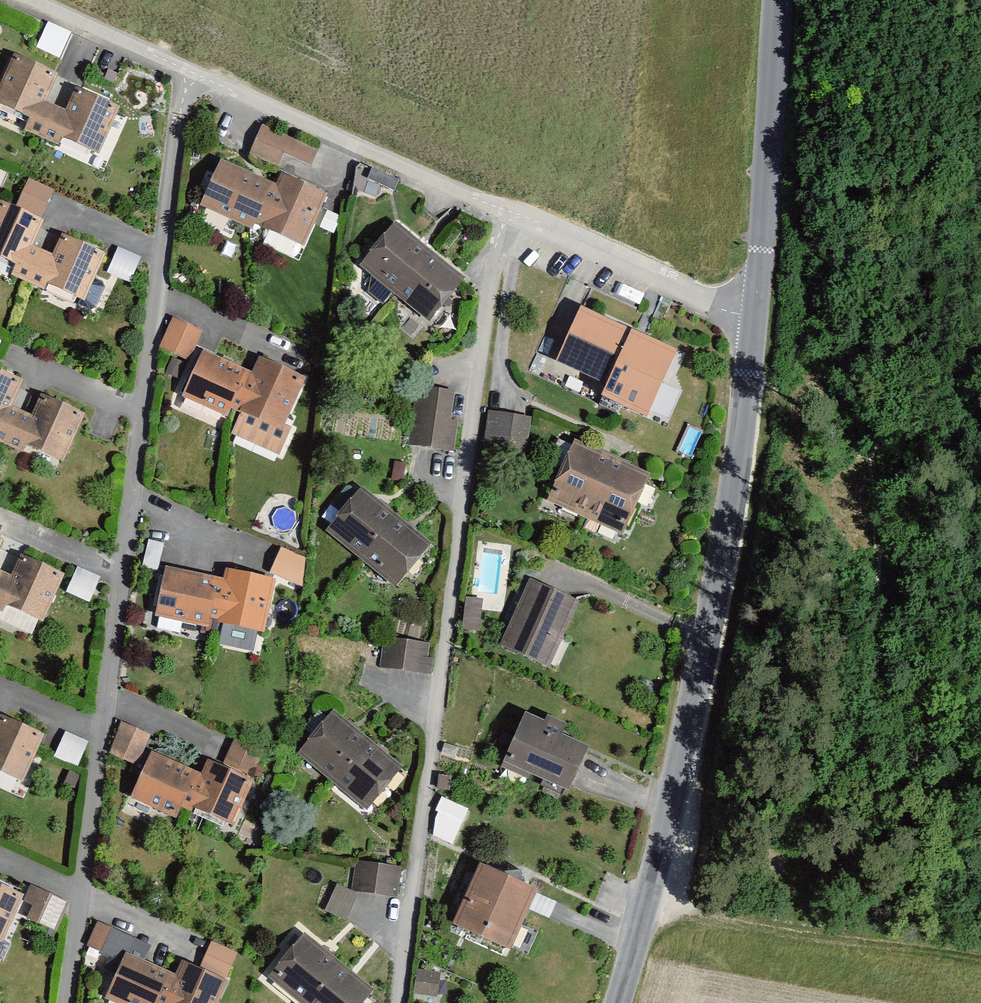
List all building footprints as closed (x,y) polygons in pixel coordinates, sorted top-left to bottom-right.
[(72,39),(47,28),(34,55),(60,66),(72,39)] [(118,116),(75,96),(63,122),(44,113),(58,83),(13,62),(0,90),(0,112),(28,125),(23,138),(56,154),(61,144),(97,161),(118,116)] [(316,151),(265,127),(252,155),(277,167),(282,156),(308,168),(316,151)] [(362,163),(354,182),(389,198),(397,179),(362,163)] [(277,194),(219,169),(200,212),(303,257),(327,203),(282,183),(277,194)] [(27,185),(16,210),(39,221),(50,196),(27,185)] [(0,208),(0,266),(17,274),(13,284),(43,298),(46,290),(83,307),(103,263),(59,243),(52,259),(35,251),(45,228),(0,208)] [(462,287),(394,231),(360,271),(429,327),(462,287)] [(141,265),(117,254),(105,280),(130,291),(141,265)] [(600,403),(649,424),(678,358),(582,315),(557,371),(605,392),(600,403)] [(202,339),(172,324),(157,352),(188,367),(202,339)] [(250,379),(201,357),(181,403),(225,422),(229,413),(238,418),(228,440),(280,462),(292,435),(285,432),(306,385),(257,364),(250,379)] [(83,420),(41,401),(32,422),(11,413),(22,389),(0,379),(0,449),(23,459),(26,451),(61,467),(83,420)] [(409,450),(454,457),(458,427),(450,426),(454,396),(418,390),(409,450)] [(532,420),(497,415),(492,450),(527,456),(532,420)] [(654,483),(575,447),(547,508),(626,544),(654,483)] [(357,490),(322,534),(397,593),(432,550),(357,490)] [(270,573),(298,582),(307,555),(278,546),(270,573)] [(65,578),(17,556),(7,578),(0,575),(0,618),(1,618),(0,621),(0,624),(36,640),(65,578)] [(90,601),(99,576),(76,567),(66,591),(90,601)] [(223,583),(166,569),(154,622),(205,634),(207,624),(261,637),(273,586),(225,575),(223,583)] [(578,606),(529,586),(501,652),(550,673),(578,606)] [(480,606),(465,604),(460,638),(475,640),(480,606)] [(427,648),(379,642),(375,672),(431,680),(433,663),(426,662),(427,648)] [(403,771),(332,714),(295,759),(366,817),(403,771)] [(45,740),(0,720),(0,777),(24,788),(45,740)] [(525,720),(503,770),(569,800),(588,758),(560,745),(567,730),(549,722),(546,730),(525,720)] [(136,772),(151,740),(121,727),(107,759),(136,772)] [(75,762),(85,740),(67,732),(57,754),(75,762)] [(196,777),(150,757),(130,802),(172,821),(178,808),(232,832),(266,755),(232,740),(220,767),(204,759),(196,777)] [(468,817),(444,807),(428,843),(453,854),(468,817)] [(401,874),(353,866),(348,895),(396,903),(401,874)] [(535,898),(478,872),(450,933),(507,959),(535,898)] [(68,907),(30,891),(23,907),(31,911),(26,924),(55,937),(68,907)] [(0,892),(0,946),(20,902),(0,892)] [(98,930),(89,950),(124,967),(106,1002),(221,1002),(228,989),(180,966),(172,981),(139,966),(146,953),(98,930)] [(304,939),(269,983),(293,1002),(371,1002),(376,997),(304,939)] [(214,940),(204,960),(229,972),(238,952),(214,940)] [(416,976),(412,1001),(421,1002),(435,1002),(439,980),(416,976)]
